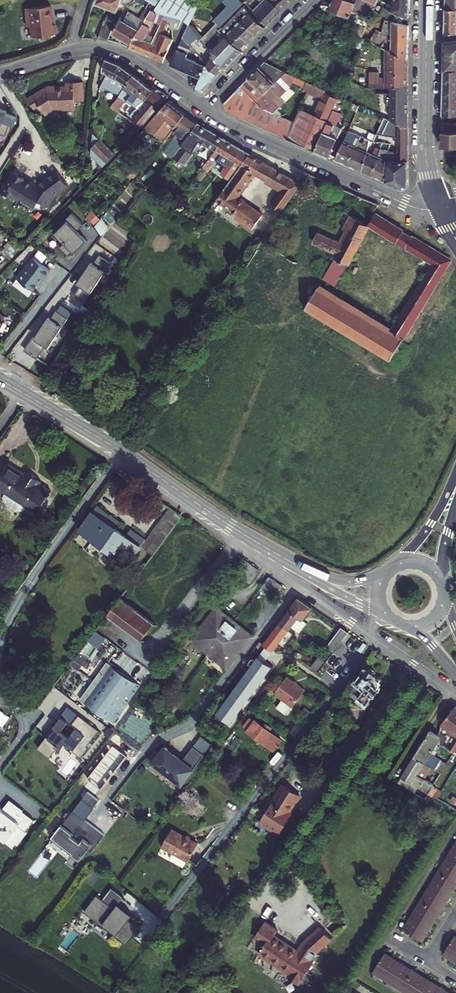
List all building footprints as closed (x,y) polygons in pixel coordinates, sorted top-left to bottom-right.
[(43,0),(34,0),(31,17),(34,17),(32,27),(56,32),(58,23),(55,22),(56,17),(57,17),(60,3),(43,0)] [(118,8),(118,6),(130,0),(97,0),(118,8)] [(201,0),(162,0),(160,4),(156,10),(166,12),(178,15),(185,17),(189,22),(201,0)] [(227,3),(214,17),(216,19),(200,36),(206,43),(220,27),(218,26),(242,0),(225,0),(227,3)] [(282,6),(273,0),(263,0),(254,9),(266,22),(282,6)] [(352,5),(354,0),(332,0),(330,4),(347,12),(346,16),(355,21),(361,10),(352,5)] [(369,14),(372,6),(375,0),(354,0),(352,5),(361,10),(369,14)] [(372,6),(381,10),(384,3),(379,1),(379,0),(375,0),(372,6)] [(390,6),(406,12),(409,14),(410,0),(393,0),(390,6)] [(443,10),(441,10),(441,34),(454,34),(454,22),(455,22),(455,0),(443,0),(443,10)] [(257,31),(265,23),(243,3),(235,11),(257,31)] [(404,21),(406,12),(390,6),(384,3),(379,14),(392,19),(404,21)] [(132,39),(151,9),(146,6),(141,14),(129,8),(124,16),(122,14),(113,29),(132,39)] [(379,14),(381,10),(372,6),(369,14),(378,18),(379,14)] [(128,44),(152,53),(157,42),(145,35),(155,19),(162,21),(166,12),(156,10),(151,9),(132,39),(128,44)] [(250,38),(257,31),(235,11),(228,19),(250,38)] [(365,36),(384,45),(408,55),(409,21),(404,21),(392,19),(392,32),(383,28),(381,32),(373,29),(378,18),(369,14),(365,22),(364,25),(360,34),(365,36)] [(98,35),(108,36),(115,17),(107,15),(104,22),(102,22),(98,35)] [(242,46),(250,38),(228,19),(220,27),(242,46)] [(190,41),(195,29),(189,22),(184,34),(190,41)] [(243,46),(242,46),(220,27),(206,43),(210,51),(226,64),(243,46)] [(163,58),(174,35),(162,31),(152,53),(163,58)] [(189,44),(190,41),(184,34),(182,39),(189,44)] [(441,42),(440,59),(439,149),(455,150),(455,40),(441,42)] [(172,61),(183,66),(191,47),(180,43),(172,61)] [(408,121),(408,82),(408,55),(384,45),(384,73),(369,72),(370,83),(391,83),(392,114),(398,117),(408,121)] [(183,66),(202,74),(206,61),(203,57),(190,51),(183,66)] [(218,71),(225,63),(210,51),(206,61),(218,71)] [(101,76),(104,78),(101,87),(105,88),(106,85),(118,93),(120,90),(134,70),(125,64),(111,56),(106,56),(101,76)] [(290,80),(304,86),(307,78),(264,59),(261,63),(254,70),(234,90),(225,99),(224,103),(224,107),(267,126),(288,135),(295,120),(264,107),(268,102),(275,109),(284,99),(278,92),(290,80)] [(205,86),(218,71),(206,61),(202,74),(198,84),(205,86)] [(136,102),(146,94),(153,85),(134,70),(120,90),(127,95),(136,102)] [(46,110),(55,105),(77,104),(76,96),(85,96),(84,77),(70,78),(71,84),(59,85),(58,82),(49,82),(49,85),(43,85),(29,94),(35,104),(40,100),(46,110)] [(316,148),(328,119),(332,111),(339,95),(325,88),(326,86),(307,78),(304,86),(322,94),(315,112),(301,106),(295,120),(288,135),(316,148)] [(142,121),(166,92),(155,84),(153,85),(146,94),(149,97),(134,116),(142,121)] [(127,95),(120,90),(118,93),(111,103),(119,108),(127,95)] [(166,136),(178,121),(186,111),(168,97),(153,116),(167,126),(161,133),(166,136)] [(346,113),(352,116),(360,100),(353,97),(346,113)] [(352,116),(367,123),(374,106),(360,100),(352,116)] [(3,131),(8,121),(12,122),(16,113),(0,106),(0,130),(3,131)] [(175,151),(198,119),(186,111),(178,121),(183,124),(167,145),(175,151)] [(316,148),(328,153),(340,123),(333,120),(337,113),(332,111),(328,119),(316,148)] [(131,133),(141,123),(128,114),(120,126),(131,133)] [(408,121),(398,117),(397,139),(400,139),(409,139),(408,121)] [(204,139),(215,146),(224,134),(198,119),(175,151),(173,153),(185,161),(196,146),(198,148),(204,139)] [(94,128),(101,134),(103,121),(94,120),(94,128)] [(334,155),(346,160),(354,141),(356,135),(358,131),(348,126),(334,155)] [(103,162),(115,149),(94,130),(93,144),(98,149),(93,153),(103,162)] [(368,135),(363,133),(361,144),(354,141),(346,160),(362,167),(366,146),(368,135)] [(228,170),(234,174),(251,151),(224,134),(215,146),(206,159),(212,162),(216,156),(231,166),(228,170)] [(362,167),(373,171),(376,151),(378,145),(379,138),(373,137),(370,148),(366,146),(362,167)] [(378,145),(387,146),(388,138),(379,138),(378,145)] [(409,179),(409,139),(400,139),(398,154),(387,154),(385,177),(403,184),(409,179)] [(373,171),(385,177),(387,154),(387,146),(378,145),(376,151),(373,171)] [(260,173),(267,161),(251,151),(234,174),(215,201),(261,226),(268,214),(237,197),(255,171),(260,173)] [(277,166),(267,161),(260,173),(268,178),(277,166)] [(68,180),(57,166),(40,178),(39,181),(35,179),(31,179),(26,176),(27,175),(15,167),(10,174),(9,173),(0,188),(3,190),(3,191),(7,193),(7,192),(14,196),(18,189),(25,194),(24,195),(36,202),(38,198),(47,203),(56,190),(68,180)] [(281,211),(300,180),(277,166),(268,178),(283,187),(275,200),(276,201),(272,206),(281,211)] [(391,355),(452,256),(413,232),(406,244),(433,260),(395,321),(389,318),(386,322),(331,288),(342,270),(344,271),(359,244),(364,246),(370,237),(365,234),(371,222),(398,239),(405,227),(377,210),(370,221),(341,205),(327,228),(318,225),(312,239),(338,250),(319,283),(310,278),(297,299),(391,355)] [(86,219),(74,208),(55,227),(67,238),(62,242),(71,251),(75,246),(77,248),(90,235),(80,226),(86,219)] [(104,218),(96,223),(103,233),(111,228),(104,218)] [(398,239),(406,244),(413,232),(405,227),(398,239)] [(11,254),(20,245),(13,239),(4,248),(11,254)] [(53,266),(35,253),(19,274),(36,286),(47,271),(48,272),(53,266)] [(85,300),(111,261),(99,253),(94,262),(91,260),(77,281),(81,284),(75,293),(85,300)] [(455,297),(455,279),(448,292),(455,297)] [(50,345),(70,315),(58,307),(52,316),(50,314),(36,335),(35,334),(27,347),(39,355),(47,343),(50,345)] [(0,469),(0,491),(30,513),(46,491),(32,482),(34,480),(20,470),(18,471),(4,463),(0,469)] [(97,501),(71,537),(118,570),(134,546),(147,556),(177,516),(163,506),(143,534),(130,525),(127,529),(115,521),(118,516),(108,510),(105,513),(100,511),(103,505),(97,501)] [(262,575),(250,592),(272,607),(285,591),(262,575)] [(273,651),(291,627),(299,633),(307,623),(303,620),(313,608),(299,598),(264,644),(266,646),(273,651)] [(115,599),(102,616),(139,643),(152,627),(115,599)] [(210,607),(185,640),(221,668),(245,633),(210,607)] [(328,647),(346,659),(358,641),(340,629),(328,647)] [(91,631),(84,640),(92,646),(98,637),(91,631)] [(266,646),(258,656),(265,661),(273,651),(266,646)] [(265,661),(258,656),(217,713),(231,723),(272,666),(265,661)] [(107,664),(81,701),(114,724),(140,687),(107,664)] [(361,669),(342,694),(348,699),(344,705),(351,711),(355,705),(361,710),(375,690),(372,677),(361,669)] [(304,687),(286,674),(273,691),(281,697),(291,704),(292,705),(304,687)] [(291,704),(281,697),(275,704),(286,712),(291,704)] [(89,761),(107,737),(68,708),(38,748),(50,756),(62,741),(89,761)] [(449,708),(437,726),(437,734),(426,728),(397,774),(416,786),(421,778),(412,773),(432,741),(440,745),(447,733),(454,738),(446,749),(455,756),(455,713),(449,708)] [(245,728),(252,720),(247,716),(241,724),(245,728)] [(244,729),(269,749),(278,738),(266,729),(268,727),(263,723),(261,725),(253,718),(252,720),(245,728),(244,729)] [(188,776),(211,746),(199,737),(189,752),(171,738),(159,754),(188,776)] [(263,812),(258,820),(278,832),(286,818),(285,817),(288,811),(285,810),(295,791),(282,784),(279,789),(276,788),(269,800),(267,799),(261,810),(263,812)] [(88,786),(83,793),(95,802),(100,795),(88,786)] [(17,849),(37,821),(23,812),(24,810),(10,800),(4,809),(0,806),(0,837),(17,849)] [(82,855),(90,844),(94,846),(107,829),(74,805),(54,833),(74,848),(73,849),(82,855)] [(168,829),(158,847),(170,854),(167,860),(182,868),(195,843),(168,829)] [(401,927),(421,939),(426,931),(435,917),(444,902),(452,888),(455,882),(455,836),(401,927)] [(143,923),(133,915),(118,903),(122,899),(127,892),(115,883),(106,894),(100,890),(93,900),(101,906),(97,912),(132,938),(143,923)] [(118,903),(133,915),(137,910),(122,899),(118,903)] [(101,906),(93,900),(88,907),(131,939),(132,938),(97,912),(101,906)] [(258,922),(247,938),(257,944),(251,954),(282,974),(280,977),(291,985),(306,962),(304,960),(309,953),(324,939),(313,928),(296,943),(290,951),(267,936),(271,931),(258,922)] [(443,952),(451,956),(455,960),(455,934),(454,933),(443,952)] [(369,972),(404,992),(448,992),(446,991),(431,983),(417,974),(404,967),(389,958),(381,953),(369,972)]
